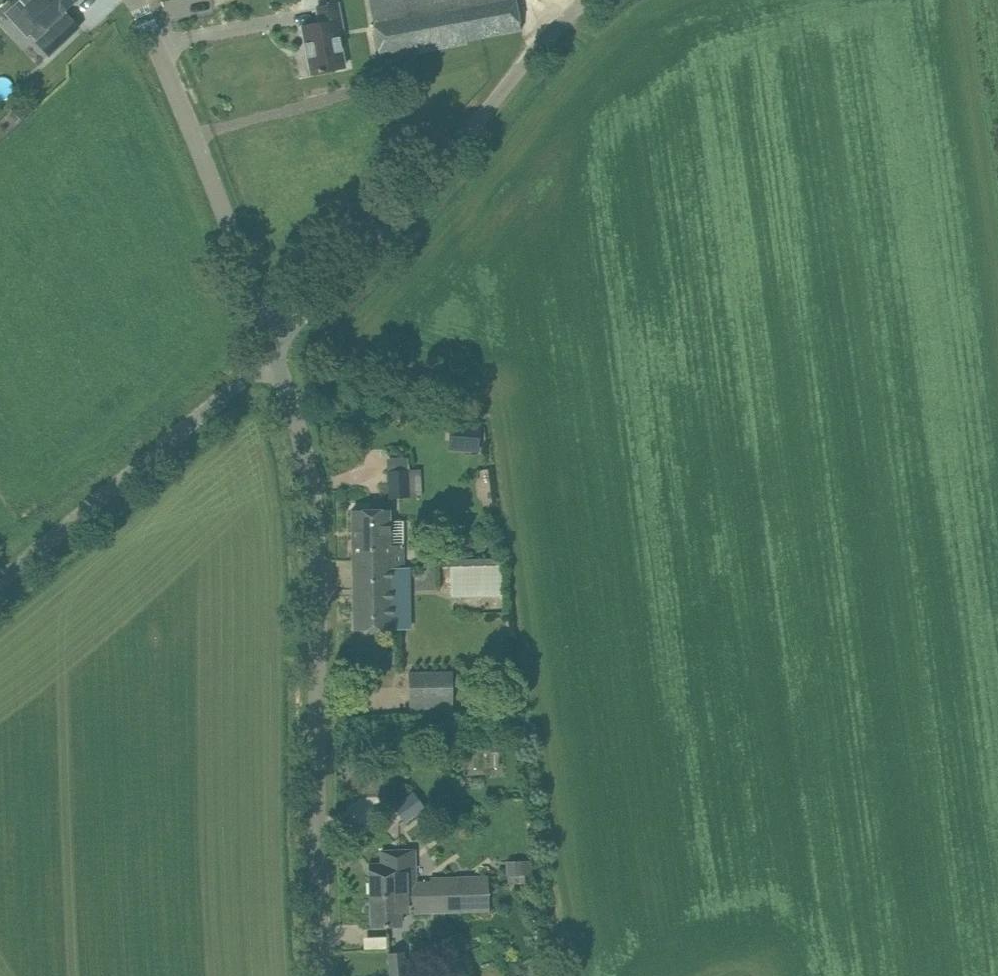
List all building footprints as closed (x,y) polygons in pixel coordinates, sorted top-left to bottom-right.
[(27,5),(26,6),(46,28),(47,27),(50,30),(37,42),(48,55),(80,26),(68,13),(66,15),(63,12),(76,0),(22,0),(27,5)] [(521,30),(516,0),(369,0),(381,59),(467,43),(466,40),(521,30)] [(303,25),(312,72),(345,66),(338,31),(343,30),(338,2),(317,6),(320,22),(303,25)] [(412,411),(400,411),(401,422),(412,421),(412,411)] [(448,434),(447,449),(478,450),(478,435),(448,434)] [(422,495),(422,469),(390,469),(391,496),(422,495)] [(372,508),(352,509),(353,556),(391,556),(391,566),(405,566),(405,557),(404,544),(390,544),(390,519),(390,508),(372,508)] [(391,556),(353,556),(354,629),(374,629),(392,629),(391,566),(391,556)] [(503,565),(451,566),(451,597),(503,597),(503,565)] [(409,671),(409,701),(453,701),(453,671),(409,671)] [(439,890),(439,877),(431,878),(431,881),(416,882),(415,848),(382,849),(382,863),(370,863),(371,896),(384,895),(384,892),(439,890)] [(532,873),(532,859),(507,860),(508,874),(532,873)] [(488,876),(439,877),(439,890),(384,892),(384,895),(371,896),(372,925),(400,924),(400,900),(415,900),(415,911),(489,909),(488,876)] [(363,935),(363,947),(385,946),(385,935),(363,935)] [(404,950),(388,952),(391,975),(406,975),(404,950)] [(409,959),(410,974),(427,972),(426,957),(409,959)]
